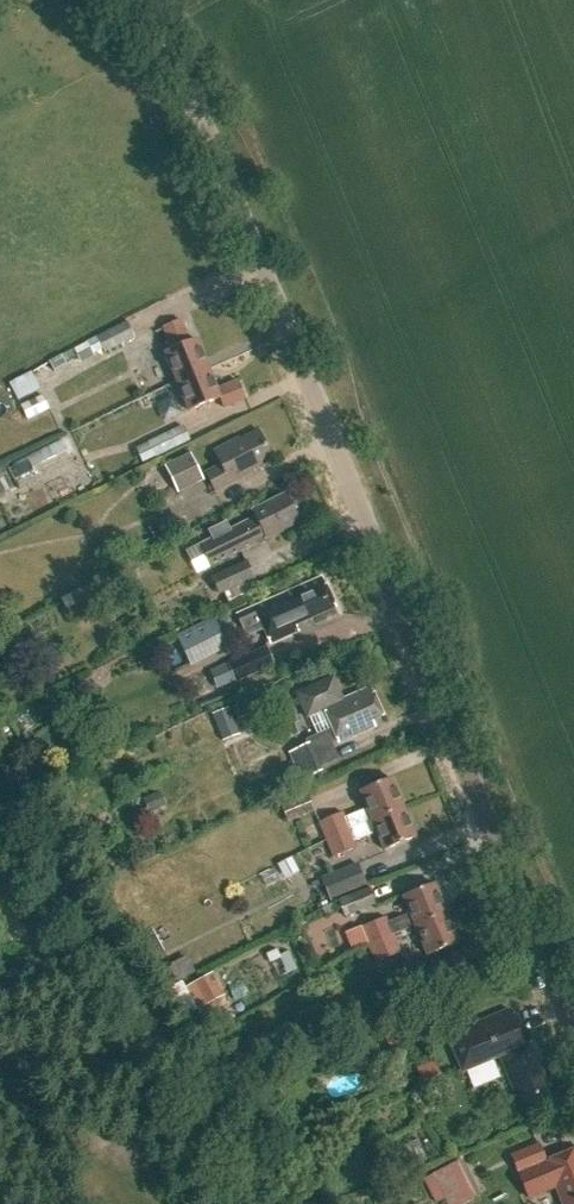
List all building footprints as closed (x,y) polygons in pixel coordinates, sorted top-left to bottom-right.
[(163,355),(175,386),(207,373),(195,342),(186,346),(178,324),(161,331),(170,352),(163,355)] [(98,344),(81,352),(87,365),(131,344),(123,328),(96,341),(98,344)] [(19,400),(45,388),(37,370),(10,383),(19,400)] [(175,386),(188,416),(219,403),(223,413),(245,404),(237,386),(216,395),(207,373),(175,386)] [(24,404),(26,417),(52,414),(50,400),(24,404)] [(181,432),(148,448),(155,462),(187,446),(181,432)] [(216,465),(204,471),(213,490),(226,484),(228,489),(262,472),(258,465),(269,459),(257,436),(239,445),(237,442),(211,456),(216,465)] [(26,454),(35,472),(69,456),(61,438),(26,454)] [(188,459),(164,471),(177,498),(201,486),(188,459)] [(199,542),(210,564),(300,518),(285,489),(249,507),(253,514),(199,542)] [(207,503),(185,508),(187,519),(210,514),(207,503)] [(137,544),(142,555),(157,546),(151,536),(137,544)] [(219,592),(224,590),(228,599),(254,588),(249,579),(254,577),(245,558),(211,574),(219,592)] [(321,576),(252,605),(269,643),(297,631),(294,624),(334,607),(321,576)] [(175,633),(190,664),(229,646),(214,615),(175,633)] [(263,651),(227,665),(236,686),(272,671),(263,651)] [(287,751),(300,780),(322,770),(321,767),(338,759),(330,742),(335,740),(337,745),(374,728),(371,722),(382,717),(369,689),(341,702),(331,679),(294,695),(305,720),(322,712),(331,730),(304,742),(305,743),(287,751)] [(228,712),(212,719),(223,744),(239,737),(228,712)] [(317,821),(325,840),(401,809),(389,779),(357,792),(364,808),(343,816),(341,811),(317,821)] [(309,791),(283,801),(289,819),(315,809),(309,791)] [(325,840),(332,857),(356,847),(353,840),(373,832),(381,852),(413,839),(401,809),(325,840)] [(321,886),(327,900),(366,884),(360,870),(321,886)] [(418,870),(373,884),(378,898),(422,884),(418,870)] [(412,926),(413,928),(444,915),(431,885),(400,898),(406,912),(386,921),(383,916),(360,926),(368,946),(392,936),(391,934),(412,926)] [(339,901),(346,918),(374,907),(368,890),(339,901)] [(413,928),(424,956),(455,943),(444,915),(413,928)] [(392,936),(368,946),(374,961),(398,951),(392,936)] [(182,988),(195,1012),(225,995),(212,972),(182,988)] [(498,1061),(518,1110),(548,1098),(532,1058),(538,1056),(533,1044),(519,1050),(507,1020),(446,1045),(459,1077),(498,1061)] [(418,1070),(425,1087),(443,1079),(436,1062),(418,1070)] [(546,1163),(538,1142),(509,1154),(527,1198),(552,1188),(558,1203),(573,1203),(573,1152),(546,1163)] [(430,1172),(446,1203),(459,1203),(480,1193),(462,1157),(430,1172)]
